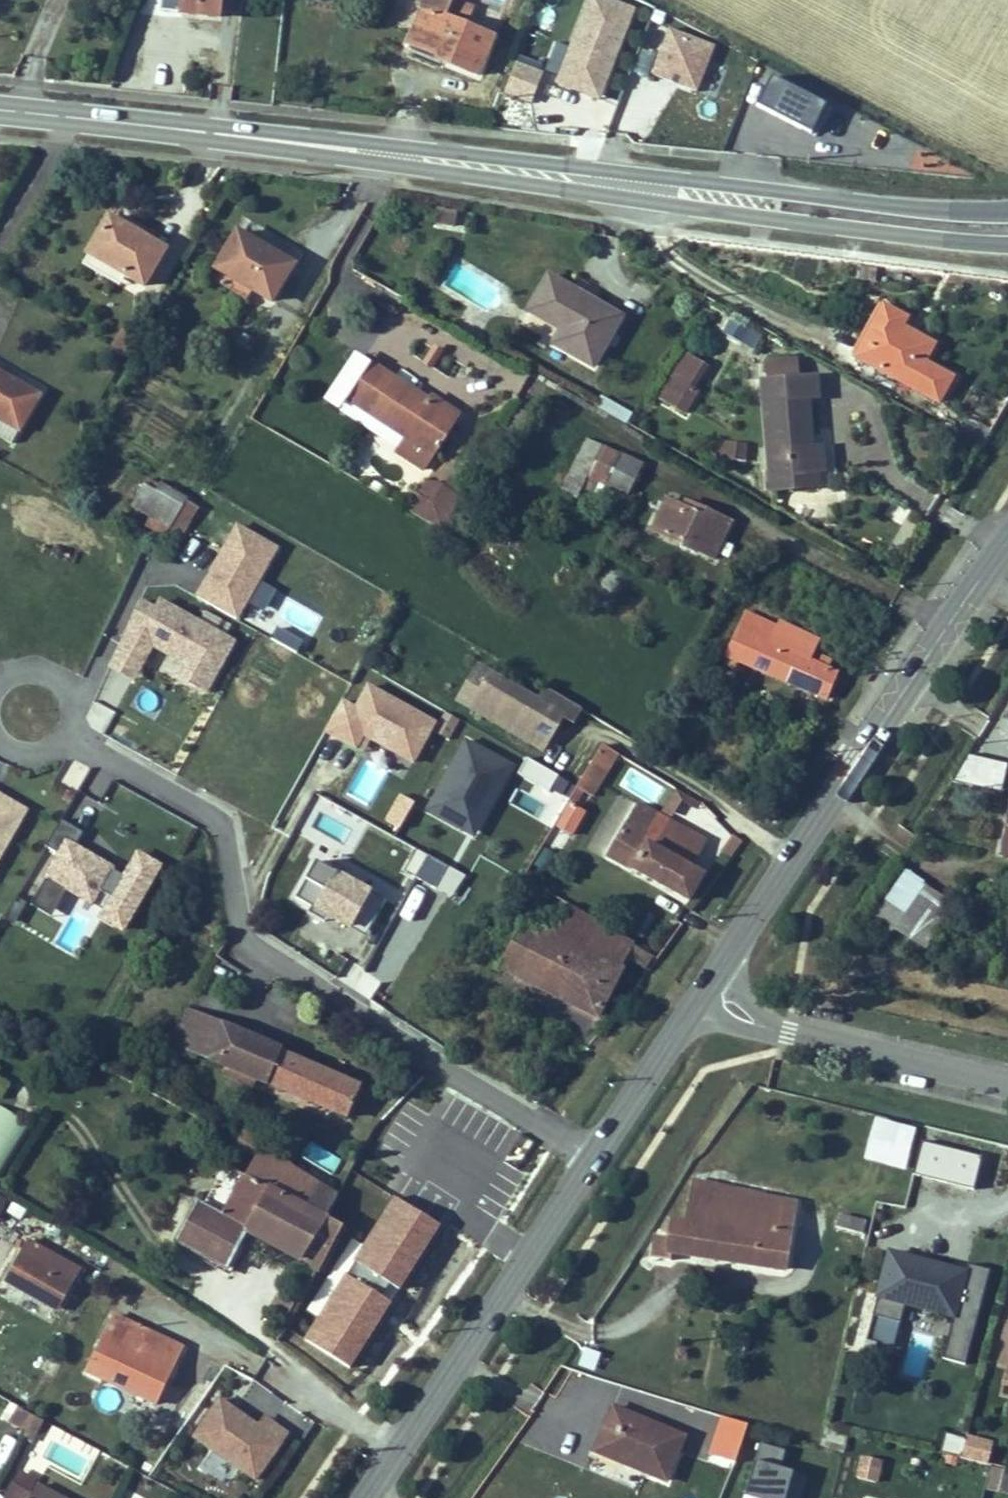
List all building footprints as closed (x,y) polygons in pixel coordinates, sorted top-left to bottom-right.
[(225,0),(188,0),(186,28),(222,32),(225,0)] [(636,27),(594,9),(557,97),(598,114),(636,27)] [(454,29),(458,21),(433,10),(430,16),(409,62),(443,76),(441,81),(479,101),(498,59),(450,37),(454,29)] [(651,89),(694,106),(711,63),(668,46),(651,89)] [(503,93),(532,103),(543,70),(514,60),(503,93)] [(756,106),(816,132),(829,103),(768,77),(756,106)] [(439,86),(478,102),(479,101),(441,81),(439,86)] [(166,246),(108,211),(85,249),(143,285),(166,246)] [(292,259),(234,226),(211,264),(268,297),(292,259)] [(622,312),(551,269),(529,305),(560,325),(553,338),(591,362),(622,312)] [(905,312),(882,299),(853,353),(936,398),(950,372),(923,356),(932,339),(900,320),(905,312)] [(754,349),(764,330),(731,314),(721,333),(754,349)] [(706,358),(686,347),(660,392),(689,409),(701,387),(693,382),(706,358)] [(796,371),(794,353),(764,356),(765,375),(761,375),(768,488),(825,485),(824,441),(814,442),(811,391),(819,390),(818,370),(796,371)] [(366,363),(344,399),(433,458),(447,436),(434,429),(447,408),(429,397),(427,400),(423,406),(412,400),(416,394),(366,363)] [(22,425),(42,391),(0,367),(0,412),(22,425)] [(412,400),(423,406),(427,400),(416,394),(412,400)] [(447,408),(434,429),(447,436),(460,416),(447,408)] [(14,441),(22,425),(0,412),(0,433),(14,441)] [(958,436),(984,444),(990,426),(963,418),(958,436)] [(719,458),(736,460),(737,443),(720,441),(719,458)] [(744,444),(737,443),(736,460),(744,461),(744,444)] [(588,479),(604,486),(627,497),(644,466),(604,446),(588,479)] [(423,475),(405,510),(443,529),(461,495),(423,475)] [(154,491),(144,485),(132,505),(173,529),(185,508),(181,505),(183,500),(158,486),(154,491)] [(600,494),(624,505),(627,497),(604,486),(600,494)] [(697,513),(670,499),(656,529),(718,559),(734,525),(700,507),(697,513)] [(280,548),(240,525),(201,593),(241,616),(280,548)] [(263,581),(251,605),(268,613),(279,590),(263,581)] [(145,663),(210,695),(238,639),(148,594),(113,662),(139,675),(145,663)] [(776,627),(745,617),(738,636),(768,646),(776,627)] [(777,624),(776,627),(768,646),(738,636),(727,671),(736,675),(741,666),(829,695),(839,671),(813,661),(820,638),(777,624)] [(471,707),(491,673),(478,665),(458,700),(471,707)] [(491,673),(471,707),(543,750),(563,716),(573,723),(581,709),(547,689),(540,702),(491,673)] [(413,765),(436,720),(365,682),(353,705),(341,698),(322,733),(361,754),(368,741),(413,765)] [(526,758),(516,777),(566,805),(573,792),(590,801),(618,753),(600,743),(576,786),(526,758)] [(998,792),(1006,764),(963,752),(955,780),(998,792)] [(515,783),(468,757),(429,825),(463,844),(482,809),(495,817),(515,783)] [(630,767),(620,784),(654,803),(664,786),(630,767)] [(555,822),(566,799),(527,781),(516,803),(555,822)] [(30,807),(0,792),(0,865),(30,807)] [(398,830),(413,801),(398,792),(382,822),(398,830)] [(697,839),(635,803),(604,853),(681,898),(697,873),(682,864),(697,839)] [(587,811),(578,805),(563,830),(573,835),(587,811)] [(986,875),(1007,880),(1007,822),(998,820),(986,875)] [(97,917),(127,933),(165,863),(138,849),(126,870),(68,838),(32,904),(52,915),(66,890),(101,909),(97,917)] [(425,853),(413,876),(452,898),(464,875),(425,853)] [(370,948),(390,913),(323,875),(303,911),(319,919),(315,924),(331,933),(334,928),(370,948)] [(891,887),(873,915),(890,926),(908,899),(891,887)] [(647,948),(564,901),(543,939),(523,976),(587,1012),(628,957),(637,962),(647,948)] [(394,904),(394,944),(426,944),(426,904),(394,904)] [(523,976),(543,939),(523,928),(501,964),(523,976)] [(175,1041),(190,1047),(205,1013),(190,1006),(175,1041)] [(190,1047),(191,1048),(225,1063),(221,1072),(252,1087),(257,1078),(267,1083),(268,1080),(348,1116),(361,1087),(281,1050),(282,1048),(209,1015),(205,1013),(190,1047)] [(31,1122),(0,1108),(0,1175),(5,1178),(31,1122)] [(877,1121),(867,1158),(904,1169),(915,1132),(877,1121)] [(276,1157),(305,1174),(286,1145),(265,1132),(261,1141),(279,1152),(276,1157)] [(921,1140),(913,1174),(973,1188),(981,1154),(921,1140)] [(292,1257),(315,1221),(334,1192),(309,1177),(305,1174),(276,1157),(266,1151),(222,1217),(196,1202),(175,1239),(227,1267),(248,1232),(267,1243),(292,1257)] [(672,1218),(668,1235),(655,1234),(650,1256),(666,1258),(668,1250),(783,1269),(796,1204),(697,1181),(685,1220),(672,1218)] [(841,1213),(838,1227),(864,1233),(868,1218),(841,1213)] [(335,1232),(315,1221),(292,1257),(314,1270),(328,1245),(335,1232)] [(966,1362),(987,1272),(885,1249),(864,1339),(893,1346),(903,1306),(952,1318),(943,1357),(966,1362)] [(65,1279),(52,1271),(33,1298),(70,1322),(98,1281),(75,1265),(65,1279)] [(871,1299),(857,1297),(848,1345),(862,1348),(871,1299)] [(182,1360),(115,1327),(90,1382),(156,1413),(182,1360)] [(576,1356),(572,1370),(587,1374),(590,1360),(576,1356)] [(982,1364),(975,1391),(1007,1398),(1007,1371),(982,1364)] [(14,1430),(29,1438),(38,1421),(34,1419),(23,1413),(14,1430)] [(687,1437),(613,1414),(596,1459),(620,1467),(623,1458),(666,1470),(672,1455),(679,1458),(687,1437)] [(735,1463),(747,1423),(719,1415),(707,1455),(735,1463)] [(294,1450),(271,1434),(265,1442),(227,1416),(201,1454),(263,1496),(294,1450)] [(51,1428),(38,1421),(29,1438),(26,1444),(38,1451),(51,1428)] [(943,1433),(940,1451),(960,1455),(963,1437),(943,1433)] [(987,1465),(993,1441),(967,1434),(960,1458),(987,1465)] [(742,1497),(798,1497),(803,1477),(776,1470),(780,1452),(754,1446),(742,1497)] [(669,1482),(679,1458),(672,1455),(666,1470),(623,1458),(620,1467),(669,1482)] [(854,1478),(877,1484),(883,1461),(861,1455),(854,1478)] [(1007,1494),(1007,1475),(992,1472),(988,1490),(1007,1494)] [(46,1490),(41,1497),(60,1497),(46,1490)]
